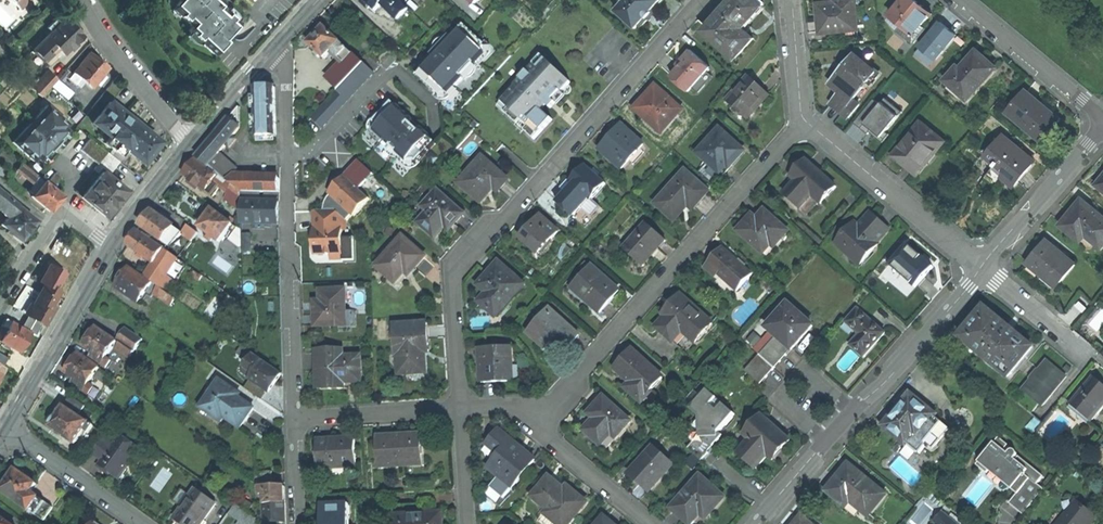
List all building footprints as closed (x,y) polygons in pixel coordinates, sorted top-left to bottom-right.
[(19,9),(28,0),(10,0),(19,9)] [(175,6),(182,12),(179,15),(192,26),(188,31),(214,55),(230,37),(228,35),(238,24),(223,9),(220,6),(223,3),(220,0),(180,0),(175,6)] [(375,11),(386,0),(364,0),(375,11)] [(389,2),(385,6),(398,19),(408,9),(399,0),(391,0),(389,2)] [(625,1),(616,10),(636,28),(639,25),(642,27),(653,15),(661,5),(659,3),(662,0),(624,0),(625,1)] [(737,57),(754,39),(746,32),(751,27),(747,24),(760,9),(754,4),(756,1),(755,1),(755,0),(734,0),(706,31),(737,57)] [(755,1),(756,1),(754,4),(760,9),(764,4),(764,3),(761,0),(756,0),(755,1)] [(823,32),(842,30),(858,29),(855,0),(845,0),(843,0),(843,2),(820,5),(821,18),(823,32)] [(913,33),(921,24),(922,26),(932,14),(921,5),(915,0),(905,0),(891,17),(903,26),(913,33)] [(122,11),(117,15),(121,19),(126,15),(122,11)] [(926,28),(922,26),(921,24),(913,33),(903,26),(891,17),(889,19),(897,29),(897,30),(914,44),(926,28)] [(57,49),(63,55),(69,48),(76,41),(82,36),(72,27),(65,19),(60,23),(51,32),(46,38),(57,49)] [(47,29),(51,32),(60,23),(56,19),(47,29)] [(941,22),(921,47),(936,60),(956,35),(948,28),(941,22)] [(452,38),(450,35),(431,55),(434,57),(436,60),(432,64),(430,62),(422,70),(417,76),(438,96),(440,94),(447,94),(454,86),(455,87),(478,62),(485,54),(484,47),(486,45),(465,25),(460,30),(459,30),(452,38)] [(332,51),(336,55),(344,46),(324,27),(323,29),(321,27),(315,33),(317,35),(314,38),(309,44),(325,59),(332,51)] [(859,38),(858,29),(842,30),(842,39),(859,38)] [(44,62),(57,49),(46,38),(28,55),(38,66),(43,61),(44,62)] [(79,44),(76,41),(69,48),(72,51),(79,44)] [(336,55),(344,63),(352,54),(344,46),(336,55)] [(672,76),(689,91),(692,87),(699,79),(707,71),(710,67),(691,50),(683,58),(686,60),(680,66),(677,70),(672,76)] [(947,80),(968,99),(996,68),(986,59),(977,51),(957,74),(955,71),(947,80)] [(79,78),(91,88),(95,83),(102,75),(107,68),(98,60),(89,53),(73,73),(79,78)] [(363,64),(352,54),(344,63),(327,80),(338,90),(363,64)] [(832,103),(849,117),(859,105),(853,100),(864,87),(865,88),(869,83),(867,81),(875,72),(855,55),(846,65),(847,67),(843,73),(841,71),(831,82),(837,88),(842,91),(832,103)] [(678,64),(680,66),(686,60),(683,58),(678,64)] [(524,130),(533,139),(551,119),(540,109),(545,104),(547,105),(552,100),(552,101),(570,82),(556,69),(555,69),(544,59),(537,67),(530,75),(526,71),(513,86),(514,87),(500,102),(508,109),(504,113),(517,124),(520,120),(527,127),(524,130)] [(364,64),(358,69),(368,79),(374,73),(364,64)] [(533,64),(526,71),(530,75),(537,67),(533,64)] [(358,69),(317,112),(328,122),(368,79),(358,69)] [(713,77),(707,71),(699,79),(706,85),(713,77)] [(35,86),(44,94),(56,81),(47,73),(35,86)] [(74,84),(79,78),(73,73),(68,79),(74,84)] [(105,77),(102,75),(95,83),(98,86),(105,77)] [(727,101),(748,119),(769,96),(759,87),(748,78),(727,101)] [(706,85),(699,79),(692,87),(699,93),(706,85)] [(275,87),(257,88),(257,109),(261,109),(261,111),(265,111),(265,114),(265,116),(258,116),(258,130),(276,129),(275,87)] [(636,110),(662,132),(681,110),(656,87),(645,100),(636,110)] [(1025,126),(1043,141),(1060,120),(1044,107),(1043,109),(1038,106),(1040,104),(1032,98),(1025,91),(1009,110),(1026,124),(1025,126)] [(881,104),(874,99),(855,123),(868,134),(872,129),(874,130),(875,131),(873,134),(883,142),(890,134),(886,131),(903,111),(886,98),(881,104)] [(555,103),(552,101),(552,100),(547,105),(547,106),(550,109),(553,106),(555,103)] [(103,143),(112,150),(135,121),(129,117),(129,118),(120,111),(109,102),(92,123),(108,136),(103,143)] [(398,108),(393,102),(374,122),(375,124),(376,132),(375,132),(407,162),(415,161),(417,163),(436,143),(430,138),(431,137),(422,129),(420,132),(405,118),(407,115),(399,107),(398,108)] [(13,142),(33,161),(37,158),(40,160),(67,131),(64,128),(67,124),(47,105),(13,142)] [(240,108),(210,144),(220,153),(226,145),(233,137),(240,128),(240,108)] [(322,128),(328,122),(317,112),(312,118),(322,128)] [(420,132),(422,129),(413,121),(407,115),(405,118),(420,132)] [(517,124),(524,130),(527,127),(520,120),(517,124)] [(112,150),(118,155),(123,148),(142,163),(159,142),(144,130),(139,126),(140,126),(135,121),(112,150)] [(904,164),(914,172),(932,150),(936,153),(945,141),(920,121),(909,135),(910,136),(903,145),(902,144),(893,155),(904,164)] [(601,150),(622,169),(643,145),(622,126),(611,138),(601,150)] [(276,137),(276,129),(258,130),(258,138),(276,137)] [(715,169),(720,173),(727,166),(729,167),(736,160),(744,152),(720,130),(698,154),(715,169)] [(1035,162),(1004,136),(987,156),(997,164),(995,166),(996,168),(1000,163),(1009,170),(1003,177),(1015,186),(1024,174),(1035,162)] [(236,139),(233,137),(226,145),(229,147),(236,139)] [(80,150),(97,164),(107,153),(89,138),(80,150)] [(206,148),(197,159),(208,167),(220,153),(210,144),(206,148)] [(15,169),(20,163),(3,149),(0,152),(0,159),(13,171),(15,169)] [(918,175),(936,153),(932,150),(914,172),(918,175)] [(118,162),(107,153),(97,164),(94,169),(98,173),(102,167),(109,173),(118,162)] [(220,153),(208,167),(220,176),(227,182),(233,176),(238,169),(220,153)] [(460,183),(481,201),(486,195),(494,187),(498,191),(507,180),(480,156),(468,169),(470,172),(460,183)] [(199,185),(207,192),(214,183),(215,181),(219,177),(196,160),(191,167),(184,175),(193,181),(191,184),(197,188),(199,185)] [(784,194),(807,215),(818,202),(820,204),(836,187),(806,160),(797,170),(791,177),(796,181),(784,194)] [(359,162),(345,176),(359,189),(372,174),(359,162)] [(28,192),(32,195),(43,183),(20,163),(15,169),(31,183),(34,185),(28,192)] [(995,170),(1003,177),(1009,170),(1000,163),(996,168),(995,170)] [(606,184),(586,166),(578,175),(571,182),(574,185),(558,203),(573,217),(590,199),(591,200),(606,184)] [(730,168),(729,167),(727,166),(720,173),(715,169),(713,171),(720,178),(721,178),(730,168)] [(126,192),(102,172),(81,198),(105,217),(116,204),(126,192)] [(657,204),(675,220),(688,205),(693,209),(700,200),(708,192),(686,172),(657,204)] [(55,173),(45,184),(51,189),(61,177),(55,173)] [(228,192),(229,193),(233,186),(227,182),(220,176),(219,177),(215,181),(228,191),(228,192)] [(235,178),(233,176),(227,182),(233,186),(242,192),(241,178),(235,178)] [(369,199),(359,189),(345,176),(340,181),(337,185),(337,191),(334,192),(332,194),(330,196),(328,198),(327,200),(325,203),(324,207),(324,209),(318,209),(318,228),(314,228),(314,252),(330,252),(343,252),(342,225),(352,214),(354,215),(369,199)] [(241,178),(242,192),(257,192),(279,193),(280,179),(241,178)] [(54,204),(60,197),(51,189),(45,184),(43,183),(32,195),(31,197),(48,211),(54,204)] [(219,187),(214,183),(207,192),(212,195),(216,190),(219,187)] [(229,193),(242,201),(242,192),(233,186),(229,193)] [(17,206),(12,202),(12,201),(0,192),(0,210),(6,209),(7,207),(13,211),(17,206)] [(242,192),(242,201),(257,202),(257,192),(242,192)] [(462,214),(437,192),(424,206),(430,211),(420,223),(435,236),(445,225),(449,229),(456,221),(462,214)] [(226,200),(242,211),(242,201),(229,193),(226,200)] [(257,202),(242,201),(242,211),(242,223),(257,224),(265,224),(279,224),(279,213),(279,203),(257,202)] [(1090,248),(1095,241),(1101,247),(1102,245),(1102,218),(1089,206),(1087,210),(1079,204),(1070,215),(1062,225),(1090,248)] [(29,229),(35,221),(17,206),(13,211),(1,225),(20,240),(29,229)] [(200,228),(220,242),(229,230),(232,225),(213,210),(212,212),(209,210),(205,217),(207,218),(204,222),(200,228)] [(788,232),(765,211),(756,220),(752,216),(746,223),(738,231),(768,258),(778,246),(776,244),(788,232)] [(141,227),(165,243),(176,228),(167,222),(162,218),(153,212),(148,219),(141,227)] [(851,258),(859,265),(878,244),(877,243),(889,230),(879,221),(870,213),(853,232),(849,229),(836,244),(845,253),(850,247),(856,252),(851,258)] [(559,232),(541,216),(531,227),(522,237),(540,253),(559,232)] [(623,247),(644,265),(654,254),(665,241),(645,223),(623,247)] [(188,225),(183,233),(193,241),(199,233),(188,225)] [(240,247),(243,247),(242,234),(242,230),(238,227),(237,228),(232,225),(229,230),(233,234),(229,239),(240,247)] [(165,243),(171,248),(182,233),(176,228),(165,243)] [(129,245),(155,264),(164,250),(138,231),(129,245)] [(251,234),(242,234),(243,247),(243,252),(251,251),(251,234)] [(425,257),(403,237),(395,246),(392,243),(383,254),(386,256),(377,266),(395,282),(405,271),(409,274),(417,265),(425,257)] [(1028,262),(1043,275),(1046,272),(1060,283),(1075,265),(1046,241),(1037,252),(1028,262)] [(900,274),(915,287),(924,277),(933,267),(908,245),(893,262),(903,271),(900,274)] [(146,278),(159,287),(178,258),(165,249),(164,250),(155,264),(152,270),(146,278)] [(752,274),(723,249),(718,255),(710,263),(717,270),(718,274),(737,291),(752,274)] [(186,264),(178,258),(159,287),(168,294),(186,264)] [(523,285),(499,263),(489,275),(480,285),(488,293),(480,302),(496,316),(523,285)] [(716,277),(718,274),(717,270),(710,263),(706,268),(716,277)] [(585,299),(600,313),(610,301),(619,291),(591,266),(575,285),(588,296),(585,299)] [(117,288),(139,303),(153,283),(130,268),(124,277),(117,288)] [(58,292),(44,284),(36,299),(50,306),(54,299),(58,292)] [(168,294),(159,287),(154,293),(172,306),(176,299),(168,294)] [(317,326),(345,325),(345,311),(344,291),(322,292),(322,300),(316,300),(316,315),(317,326)] [(712,324),(680,296),(670,307),(673,310),(665,319),(657,327),(686,353),(712,324)] [(50,306),(36,299),(26,315),(27,315),(41,323),(43,324),(52,308),(50,306)] [(1080,306),(1086,311),(1092,305),(1085,299),(1080,306)] [(777,336),(792,349),(801,338),(812,326),(804,319),(803,320),(797,314),(798,313),(789,305),(768,328),(777,336)] [(850,345),(864,357),(874,345),(885,333),(858,308),(846,322),(859,335),(850,345)] [(529,333),(548,351),(559,339),(569,348),(574,343),(580,336),(550,309),(529,333)] [(961,337),(1009,377),(1032,350),(1008,330),(984,310),(961,337)] [(34,335),(41,323),(27,315),(20,327),(34,335)] [(5,319),(1,326),(6,329),(0,340),(0,341),(18,352),(24,341),(29,333),(5,319)] [(428,324),(392,326),(394,363),(398,362),(399,374),(426,372),(424,352),(429,351),(428,335),(428,324)] [(90,357),(102,365),(107,357),(117,342),(96,327),(90,336),(83,347),(93,353),(90,357)] [(120,343),(133,352),(143,338),(127,327),(118,341),(120,343)] [(761,351),(769,340),(757,330),(748,340),(761,351)] [(786,355),(792,349),(777,336),(771,342),(786,355)] [(771,342),(759,355),(774,368),(786,355),(771,342)] [(130,357),(133,352),(120,343),(117,348),(130,357)] [(237,353),(242,357),(247,351),(242,347),(237,353)] [(483,382),(512,381),(510,348),(481,349),(482,369),(483,382)] [(317,350),(318,389),(332,389),(343,389),(342,382),(360,381),(359,357),(340,357),(340,349),(317,350)] [(663,378),(632,350),(623,360),(616,368),(636,386),(631,392),(642,401),(663,378)] [(242,357),(250,362),(254,356),(247,351),(242,357)] [(100,368),(79,353),(74,361),(66,372),(76,379),(73,383),(84,391),(100,368)] [(745,371),(760,384),(774,368),(759,355),(745,371)] [(268,391),(269,392),(277,382),(282,375),(254,356),(250,362),(246,367),(255,374),(251,379),(268,391)] [(111,360),(107,357),(102,365),(106,367),(111,360)] [(1023,390),(1042,406),(1067,377),(1047,361),(1035,376),(1023,390)] [(242,373),(251,379),(255,374),(246,367),(242,373)] [(1091,421),(1102,407),(1102,385),(1093,377),(1071,404),(1091,421)] [(266,393),(268,391),(251,379),(244,388),(259,398),(263,391),(266,393)] [(220,381),(201,408),(221,422),(224,417),(240,428),(248,417),(253,409),(238,398),(240,395),(220,381)] [(688,449),(702,462),(709,453),(708,453),(704,449),(709,443),(713,447),(722,436),(719,433),(726,425),(735,415),(712,395),(711,396),(707,392),(696,404),(702,409),(704,432),(695,433),(689,440),(693,443),(688,449)] [(896,412),(884,426),(915,452),(936,427),(933,425),(939,419),(910,395),(896,412)] [(70,397),(64,406),(79,416),(85,407),(70,397)] [(585,431),(606,449),(631,422),(604,398),(596,407),(589,414),(595,419),(585,431)] [(50,427),(75,444),(84,430),(89,422),(79,416),(64,406),(59,414),(56,418),(55,418),(53,419),(50,422),(51,424),(52,425),(50,427)] [(739,452),(757,469),(768,456),(772,461),(781,451),(790,441),(763,416),(746,434),(751,438),(739,452)] [(94,425),(89,422),(84,430),(88,433),(94,425)] [(518,446),(499,431),(488,444),(500,454),(495,461),(489,467),(500,476),(491,488),(504,498),(513,487),(514,487),(535,461),(518,446)] [(112,474),(119,479),(141,449),(121,435),(114,445),(104,439),(93,454),(107,464),(104,468),(112,474)] [(378,438),(380,467),(422,464),(421,436),(399,437),(378,438)] [(1017,510),(1024,515),(1044,490),(1037,484),(1044,477),(1019,457),(1016,460),(1015,459),(1017,457),(1018,455),(1017,453),(1014,451),(1012,451),(1011,452),(1009,454),(1004,451),(1008,445),(999,438),(977,465),(987,473),(992,467),(999,473),(996,477),(1012,490),(1016,486),(1021,490),(1010,504),(1017,510)] [(319,468),(356,466),(355,440),(329,441),(318,442),(319,468)] [(708,453),(713,447),(709,443),(704,449),(708,453)] [(488,444),(483,451),(495,461),(500,454),(488,444)] [(638,482),(648,491),(672,464),(654,448),(630,474),(638,482)] [(687,464),(693,470),(700,462),(694,457),(687,464)] [(828,491),(846,506),(851,501),(868,516),(885,495),(850,466),(838,480),(828,491)] [(27,478),(16,470),(1,491),(29,510),(38,497),(32,492),(37,485),(27,478)] [(255,481),(272,481),(272,470),(255,471),(255,481)] [(690,523),(691,523),(700,513),(706,518),(724,498),(700,477),(672,508),(680,515),(690,523)] [(550,478),(534,497),(549,510),(546,514),(558,523),(569,523),(586,503),(577,495),(568,488),(565,491),(550,478)] [(264,495),(265,504),(286,504),(286,494),(286,486),(260,487),(260,495),(264,495)] [(216,504),(196,489),(175,519),(182,523),(202,523),(216,504)] [(53,507),(38,497),(29,510),(44,521),(53,507)] [(243,500),(239,506),(247,512),(252,507),(243,500)] [(391,505),(391,515),(424,513),(423,503),(391,505)] [(241,519),(246,523),(251,515),(247,512),(239,506),(236,504),(231,512),(241,519)] [(265,504),(266,523),(287,522),(287,513),(286,504),(265,504)] [(322,505),(322,522),(322,523),(349,523),(349,504),(322,505)] [(1095,518),(1079,505),(1074,512),(1071,509),(1059,523),(1091,523),(1095,518)] [(392,523),(443,523),(442,512),(424,513),(391,515),(392,523)] [(935,523),(959,523),(944,512),(935,523)] [(256,519),(251,515),(246,523),(241,519),(238,523),(256,523),(256,519)]
